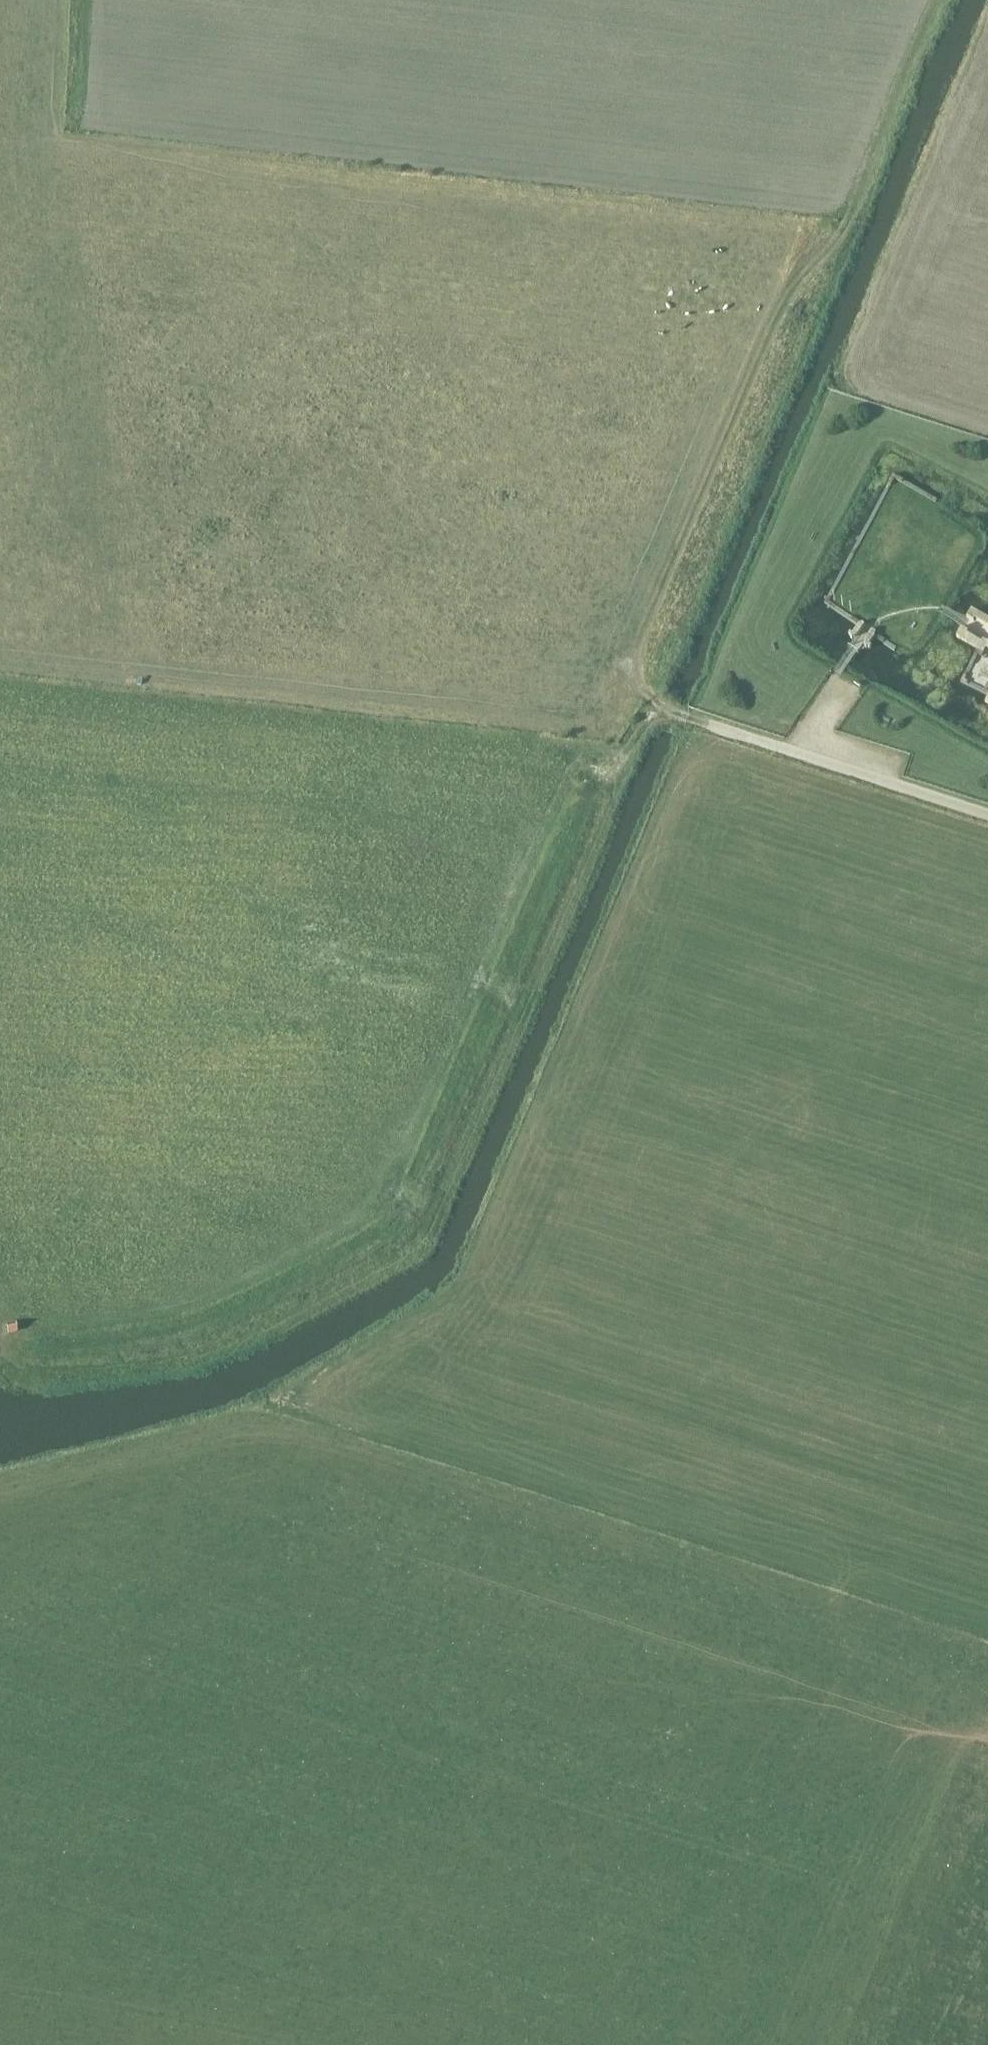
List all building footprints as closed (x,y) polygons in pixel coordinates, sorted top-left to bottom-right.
[(5,1322),(6,1333),(16,1332),(15,1321),(5,1322)]
